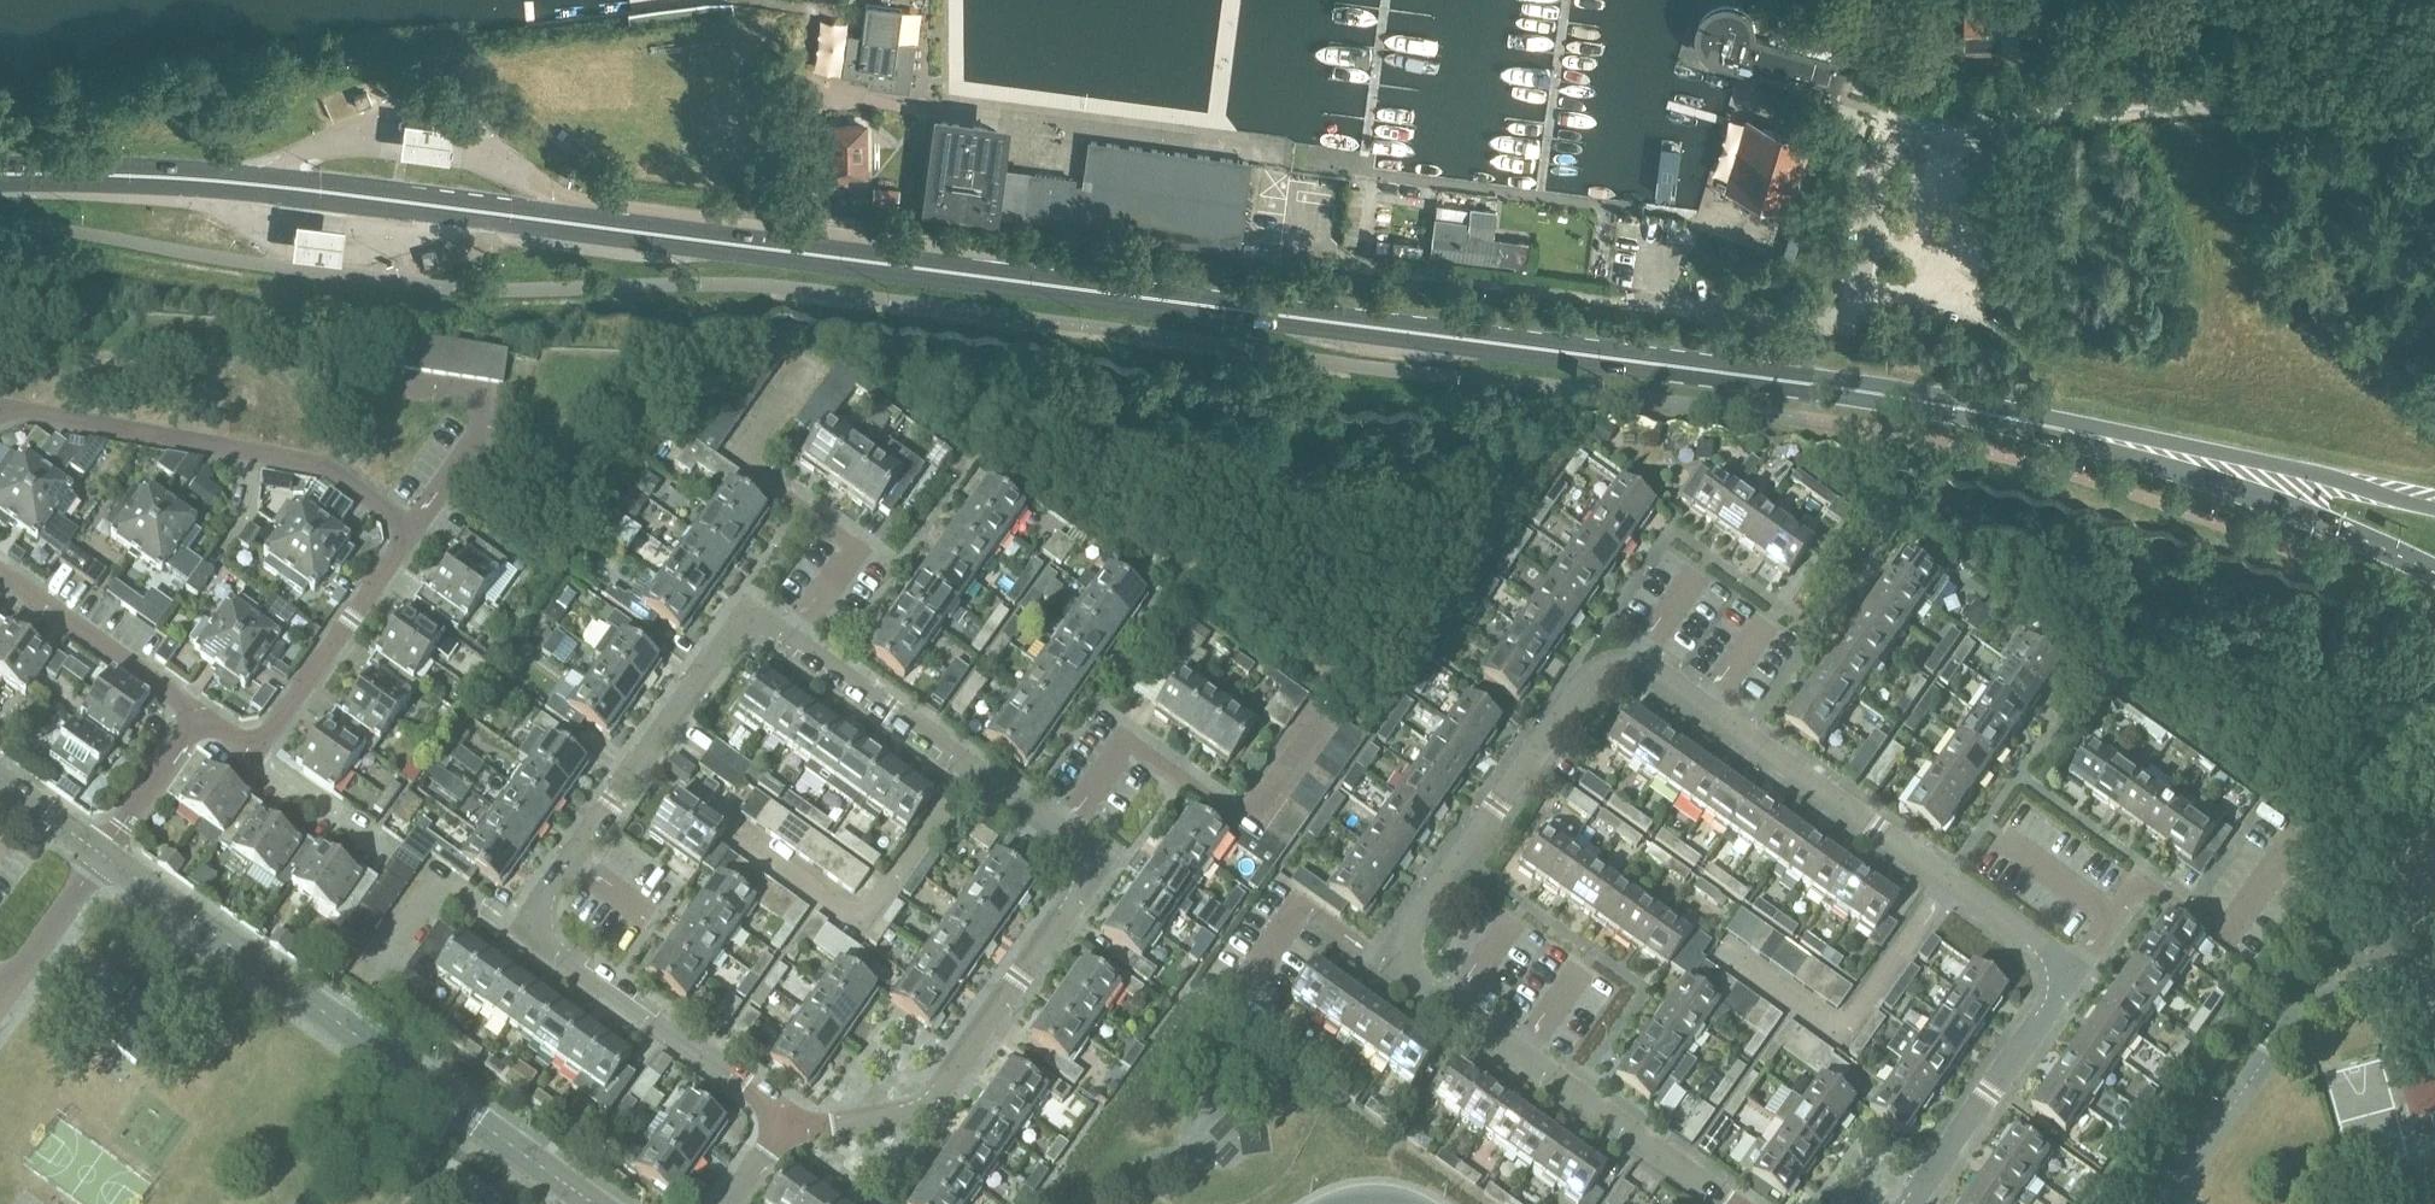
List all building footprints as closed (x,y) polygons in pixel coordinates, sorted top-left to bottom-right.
[(862,34),(848,32),(843,75),(868,79),(867,85),(910,91),(916,41),(898,39),(902,8),(893,6),(867,3),(862,34)] [(1757,29),(1757,27),(1756,25),(1756,22),(1755,20),(1753,17),(1752,15),(1750,12),(1748,10),(1746,8),(1744,7),(1741,5),(1738,4),(1736,3),(1733,3),(1730,3),(1727,3),(1722,4),(1719,4),(1716,6),(1713,7),(1711,9),(1709,11),(1706,13),(1705,15),(1703,18),(1702,20),(1700,23),(1700,26),(1699,29),(1699,32),(1699,35),(1700,38),(1701,41),(1702,44),(1703,47),(1705,49),(1707,52),(1709,54),(1711,56),(1714,57),(1717,59),(1720,60),(1836,94),(1846,62),(1757,36),(1757,33),(1757,31),(1757,29)] [(2036,3),(1969,5),(1970,47),(2038,45),(2036,3)] [(1967,62),(1956,62),(1956,73),(1967,73),(1967,62)] [(355,95),(359,107),(373,101),(368,90),(355,95)] [(994,214),(994,213),(999,172),(992,171),(997,129),(937,122),(927,206),(929,206),(994,214)] [(1751,122),(1740,159),(1731,188),(1796,208),(1817,142),(1751,122)] [(865,125),(829,126),(830,174),(830,185),(848,185),(848,174),(865,173),(865,125)] [(455,132),(407,126),(403,160),(451,166),(455,132)] [(1147,240),(1239,252),(1243,221),(1249,176),(1250,161),(1090,141),(1084,187),(1074,186),(1075,179),(1027,173),(1021,217),(1080,224),(1081,218),(1149,227),(1147,240)] [(876,184),(875,191),(874,200),(898,203),(899,194),(900,186),(876,184)] [(1436,219),(1431,254),(1501,263),(1502,258),(1497,257),(1499,239),(1493,238),(1496,211),(1472,208),(1470,223),(1436,219)] [(343,221),(295,215),(291,249),(339,255),(343,221)] [(1499,239),(1497,257),(1502,258),(1501,263),(1501,264),(1515,266),(1515,267),(1526,269),(1530,242),(1520,240),(1520,241),(1499,239)] [(435,250),(422,253),(426,265),(439,261),(435,250)] [(393,337),(388,366),(389,366),(403,368),(407,340),(393,337)] [(407,340),(403,368),(417,370),(422,342),(407,340)] [(422,342),(417,370),(432,372),(436,344),(422,342)] [(436,344),(432,372),(446,375),(450,346),(436,344)] [(450,346),(446,375),(460,377),(464,348),(450,346)] [(464,348),(460,377),(475,379),(479,350),(464,348)] [(479,350),(475,379),(489,381),(493,352),(479,350)] [(493,352),(489,381),(503,383),(504,383),(508,355),(493,352)] [(755,352),(747,364),(768,379),(777,368),(755,352)] [(839,363),(795,423),(817,438),(829,423),(855,387),(874,401),(881,392),(839,362),(839,363)] [(747,364),(739,375),(761,390),(768,379),(747,364)] [(739,375),(731,387),(753,402),(761,390),(739,375)] [(731,387),(724,397),(745,412),(753,402),(731,387)] [(724,397),(716,408),(738,423),(745,412),(724,397)] [(881,401),(875,410),(895,424),(901,415),(881,401)] [(716,408),(709,418),(730,434),(738,423),(716,408)] [(709,418),(701,429),(722,445),(730,434),(709,418)] [(802,459),(800,463),(814,472),(816,469),(826,476),(824,480),(826,481),(828,478),(854,441),(829,423),(817,438),(802,459)] [(1601,423),(1593,436),(1607,444),(1615,430),(1601,423)] [(701,429),(693,440),(714,456),(722,445),(701,429)] [(33,430),(23,444),(38,454),(44,446),(48,440),(33,430)] [(89,440),(70,467),(84,476),(108,443),(89,440)] [(684,453),(676,464),(691,474),(697,466),(711,476),(721,461),(714,456),(693,440),(684,453)] [(828,478),(826,481),(837,489),(840,486),(850,493),(848,497),(850,498),(852,495),(878,459),(854,441),(828,478)] [(852,495),(850,498),(861,507),(864,503),(874,510),(874,511),(875,512),(875,511),(890,490),(902,499),(924,468),(890,443),(878,459),(852,495)] [(1579,452),(1566,472),(1574,478),(1587,458),(1579,452)] [(0,469),(0,477),(4,480),(30,498),(48,472),(23,454),(19,459),(11,454),(0,469)] [(167,454),(158,467),(173,478),(188,458),(167,454)] [(1751,457),(1737,477),(1746,483),(1760,463),(1751,457)] [(721,461),(711,476),(727,488),(711,510),(747,536),(748,536),(751,538),(761,525),(757,522),(765,512),(766,511),(765,511),(745,496),(753,484),(721,461)] [(1784,462),(1770,482),(1778,488),(1792,469),(1784,462)] [(1701,468),(1680,498),(1692,506),(1691,508),(1716,526),(1740,493),(1739,492),(1746,483),(1737,477),(1731,472),(1724,482),(1714,475),(1713,477),(1701,468)] [(643,470),(632,485),(643,493),(654,478),(643,470)] [(48,472),(30,498),(64,521),(78,501),(70,495),(73,490),(48,472)] [(1797,472),(1791,480),(1810,494),(1817,486),(1797,472)] [(263,473),(261,488),(274,490),(277,475),(263,473)] [(199,477),(189,492),(196,497),(207,482),(199,477)] [(7,531),(13,523),(30,498),(4,480),(0,486),(0,526),(7,531)] [(967,506),(966,507),(969,510),(1006,535),(1023,510),(1024,511),(1024,510),(1024,509),(987,483),(987,484),(984,482),(974,495),(978,498),(970,508),(967,506)] [(1559,482),(1545,501),(1553,508),(1567,488),(1559,482)] [(1621,482),(1604,506),(1640,532),(1649,519),(1646,517),(1654,505),(1621,482)] [(135,486),(121,505),(155,529),(172,504),(147,486),(143,491),(135,486)] [(1817,486),(1810,494),(1830,508),(1836,500),(1817,486)] [(288,504),(273,524),(281,530),(307,548),(342,499),(330,490),(317,509),(319,510),(316,516),(300,504),(296,509),(288,504)] [(628,491),(617,506),(628,514),(639,499),(628,491)] [(1740,493),(1716,526),(1741,544),(1765,510),(1740,493)] [(30,498),(13,523),(23,530),(37,541),(41,535),(49,541),(65,552),(79,532),(64,521),(30,498)] [(342,499),(307,548),(332,566),(340,572),(355,551),(346,545),(350,540),(334,529),(338,523),(341,525),(354,507),(352,506),(352,507),(342,499)] [(1545,501),(1531,521),(1539,527),(1553,508),(1545,501)] [(172,504),(155,529),(188,553),(202,533),(194,527),(197,522),(172,504)] [(121,505),(107,525),(115,531),(111,537),(137,555),(155,529),(121,505)] [(1604,506),(1586,531),(1619,555),(1623,557),(1632,543),(1629,541),(1636,530),(1640,533),(1640,532),(1604,506)] [(950,529),(949,531),(952,533),(989,559),(1006,535),(969,510),(966,507),(957,519),(961,522),(953,532),(950,529)] [(711,510),(694,534),(730,560),(734,562),(744,549),(740,546),(747,536),(711,510)] [(1765,510),(1741,544),(1764,561),(1788,527),(1765,510)] [(613,512),(599,532),(601,534),(610,540),(624,519),(613,512)] [(249,525),(237,542),(249,551),(261,533),(249,525)] [(1788,527),(1764,561),(1774,568),(1789,578),(1813,544),(1788,527)] [(155,529),(137,555),(161,572),(165,567),(173,573),(189,584),(202,565),(203,564),(188,553),(155,529)] [(269,558),(263,567),(283,581),(307,548),(281,530),(264,555),(269,558)] [(1524,530),(1510,550),(1519,556),(1533,536),(1524,530)] [(933,553),(931,555),(935,558),(972,583),(989,559),(952,533),(949,531),(940,543),(944,546),(936,556),(933,553)] [(1586,531),(1569,555),(1606,581),(1615,568),(1612,565),(1619,555),(1586,531)] [(453,561),(445,571),(483,597),(494,605),(517,573),(506,565),(507,563),(464,532),(446,556),(453,561)] [(694,534),(677,558),(713,584),(717,586),(727,572),(723,570),(730,560),(694,534)] [(1058,534),(1044,553),(1049,557),(1052,559),(1066,540),(1058,534)] [(1066,540),(1052,559),(1055,561),(1061,565),(1075,546),(1066,540)] [(14,547),(8,555),(20,564),(21,564),(21,563),(26,556),(14,547)] [(307,548),(283,581),(303,595),(309,587),(314,591),(332,566),(307,548)] [(1510,550),(1496,569),(1505,576),(1511,568),(1519,556),(1510,550)] [(1155,551),(1145,564),(1160,574),(1165,568),(1170,561),(1155,551)] [(1908,554),(1891,578),(1925,602),(1932,607),(1950,583),(1942,577),(1908,554)] [(916,577),(915,579),(918,581),(954,607),(972,583),(935,558),(931,555),(923,567),(926,570),(919,580),(916,577)] [(1560,568),(1552,579),(1589,605),(1598,592),(1594,589),(1602,579),(1605,581),(1606,581),(1569,555),(1560,568)] [(78,558),(70,569),(94,586),(101,575),(78,558)] [(677,558),(660,581),(696,607),(700,610),(710,596),(706,594),(713,584),(677,558)] [(1034,560),(1020,580),(1029,586),(1043,567),(1034,560)] [(189,584),(185,588),(197,596),(214,573),(202,565),(189,584)] [(1108,569),(1090,595),(1126,621),(1127,621),(1130,623),(1140,609),(1137,607),(1145,596),(1108,569)] [(432,577),(414,602),(458,632),(483,597),(445,571),(438,582),(432,577)] [(1048,571),(1034,590),(1043,597),(1057,577),(1048,571)] [(1490,578),(1476,598),(1485,604),(1499,584),(1490,578)] [(1891,578),(1874,603),(1907,626),(1925,602),(1891,578)] [(899,601),(898,603),(901,605),(937,631),(954,607),(918,581),(915,579),(906,591),(909,594),(902,604),(899,601)] [(1552,579),(1534,603),(1568,627),(1571,630),(1581,616),(1577,613),(1585,603),(1588,606),(1589,605),(1552,579)] [(1020,580),(1006,600),(1015,606),(1029,586),(1020,580)] [(615,586),(607,598),(650,629),(658,617),(679,632),(680,632),(683,634),(693,620),(689,618),(696,607),(660,581),(643,605),(615,586)] [(141,602),(132,614),(154,629),(171,605),(149,590),(141,602)] [(339,590),(330,602),(338,607),(347,595),(339,590)] [(1034,590),(1021,610),(1029,616),(1043,597),(1034,590)] [(130,594),(121,606),(132,614),(141,602),(130,594)] [(1090,595),(1072,619),(1109,646),(1110,645),(1113,647),(1123,633),(1119,631),(1126,621),(1090,595)] [(217,620),(213,626),(238,645),(256,620),(262,612),(241,597),(235,605),(230,602),(217,620)] [(274,598),(263,612),(274,621),(286,629),(296,615),(274,598)] [(1476,598),(1462,618),(1471,624),(1485,604),(1476,598)] [(882,625),(881,627),(884,629),(921,655),(937,631),(901,605),(898,603),(889,615),(892,617),(885,628),(882,625)] [(1534,603),(1517,628),(1550,652),(1551,651),(1554,654),(1564,640),(1560,638),(1568,627),(1534,603)] [(1874,603),(1857,626),(1890,650),(1907,626),(1874,603)] [(1978,603),(1964,623),(1969,626),(1972,628),(1986,609),(1985,608),(1978,603)] [(399,623),(392,633),(429,659),(444,637),(401,607),(393,619),(399,623)] [(1000,608),(986,628),(994,634),(1008,614),(1000,608)] [(1986,609),(1972,628),(1975,630),(1981,635),(1995,615),(1986,609)] [(256,620),(238,645),(262,664),(271,669),(285,649),(277,643),(281,638),(269,629),(274,621),(263,612),(262,612),(256,620)] [(612,629),(595,654),(604,661),(640,687),(640,686),(644,689),(653,675),(650,673),(657,662),(658,663),(658,662),(658,661),(637,647),(646,635),(614,612),(606,625),(612,629)] [(1014,619),(1000,638),(1009,645),(1023,625),(1014,619)] [(1072,619),(1056,643),(1092,669),(1093,668),(1096,671),(1106,657),(1102,655),(1109,646),(1072,619)] [(1189,619),(1177,635),(1187,642),(1193,634),(1205,643),(1211,634),(1198,626),(1189,619)] [(199,628),(190,641),(198,647),(194,652),(212,665),(214,666),(210,671),(216,675),(238,645),(213,626),(205,620),(199,628)] [(0,638),(0,678),(3,680),(30,643),(19,635),(24,629),(12,621),(8,627),(0,638)] [(1856,627),(1840,650),(1874,673),(1890,651),(1890,650),(1857,626),(1856,627)] [(865,649),(864,650),(867,653),(904,679),(905,678),(904,678),(921,655),(884,629),(881,627),(872,639),(875,641),(868,651),(865,649)] [(1455,627),(1441,647),(1450,653),(1464,634),(1455,627)] [(986,628),(972,648),(980,654),(994,634),(986,628)] [(1517,628),(1500,652),(1533,676),(1537,678),(1547,665),(1543,662),(1550,652),(1517,628)] [(1954,630),(1940,650),(1948,656),(1962,636),(1954,630)] [(556,632),(541,652),(550,658),(564,638),(556,632)] [(378,639),(370,651),(376,655),(413,681),(414,680),(429,659),(392,633),(384,644),(378,639)] [(1156,711),(1154,714),(1167,724),(1170,720),(1180,728),(1206,692),(1183,675),(1182,674),(1204,643),(1205,643),(1193,634),(1187,642),(1186,643),(1159,681),(1170,690),(1155,711),(1156,711)] [(169,639),(155,658),(167,667),(181,647),(169,638),(169,639)] [(1000,638),(986,658),(995,664),(1009,645),(1000,638)] [(1968,641),(1954,660),(1963,666),(1977,647),(1968,641)] [(2030,641),(2013,664),(2047,688),(2064,664),(2030,641)] [(30,643),(3,680),(25,695),(44,670),(50,661),(56,652),(44,644),(40,650),(30,643)] [(1036,645),(1026,659),(1038,667),(1075,694),(1076,692),(1079,695),(1089,681),(1085,679),(1092,669),(1056,643),(1048,653),(1036,645)] [(215,676),(213,678),(234,693),(240,684),(245,688),(262,664),(238,645),(216,675),(215,676)] [(497,647),(491,655),(499,661),(505,653),(497,647)] [(1839,651),(1822,675),(1856,699),(1873,675),(1874,673),(1840,650),(1839,651)] [(1940,650),(1926,669),(1934,676),(1948,656),(1940,650)] [(56,652),(50,661),(62,670),(69,661),(56,652)] [(1500,652),(1482,676),(1516,700),(1520,702),(1529,689),(1526,686),(1533,676),(1500,652)] [(1234,653),(1228,661),(1248,676),(1254,667),(1234,653)] [(365,683),(358,693),(395,720),(420,685),(414,681),(414,680),(413,681),(376,655),(359,679),(365,683)] [(1954,660),(1940,680),(1949,686),(1963,666),(1954,660)] [(50,661),(44,670),(56,679),(62,670),(50,661)] [(604,661),(586,685),(623,711),(623,710),(627,713),(636,699),(633,697),(640,687),(604,661)] [(956,661),(943,679),(956,688),(969,670),(956,661)] [(278,664),(273,671),(286,680),(291,673),(278,664)] [(2013,664),(1996,689),(2029,713),(2047,688),(2013,664)] [(1038,667),(1022,691),(1058,717),(1059,716),(1062,719),(1072,705),(1068,703),(1075,694),(1038,667)] [(1268,667),(1261,676),(1281,690),(1287,681),(1268,667)] [(1426,669),(1412,689),(1421,695),(1435,675),(1426,669)] [(472,671),(463,684),(471,690),(480,677),(472,671)] [(113,672),(97,694),(134,720),(141,710),(148,715),(156,703),(113,672)] [(554,697),(545,709),(577,732),(585,720),(606,735),(607,735),(610,737),(619,723),(616,721),(623,711),(586,685),(571,674),(554,697)] [(975,674),(962,692),(975,701),(987,683),(975,674)] [(764,675),(737,712),(738,712),(739,712),(763,729),(789,693),(765,676),(765,675),(764,675)] [(1822,675),(1805,700),(1838,723),(1856,699),(1822,675)] [(1919,678),(1905,698),(1914,704),(1928,685),(1919,678)] [(943,679),(931,697),(933,698),(944,706),(956,688),(943,679)] [(1281,690),(1279,693),(1301,708),(1309,697),(1287,681),(1281,690)] [(463,684),(454,697),(462,703),(471,690),(463,684)] [(264,685),(250,705),(262,714),(268,705),(276,694),(269,689),(264,685)] [(1934,689),(1920,709),(1929,715),(1943,695),(1934,689)] [(1996,689),(1978,713),(2012,737),(2029,713),(1996,689)] [(1473,690),(1449,723),(1482,747),(1483,747),(1486,749),(1496,736),(1492,733),(1501,722),(1484,710),(1490,702),(1473,690)] [(1022,691),(1005,715),(1041,741),(1042,740),(1045,743),(1055,729),(1051,727),(1058,717),(1022,691)] [(962,692),(949,710),(962,719),(975,701),(962,692)] [(1180,728),(1178,731),(1179,732),(1191,741),(1194,737),(1204,745),(1230,709),(1207,693),(1206,692),(1180,728)] [(327,722),(327,723),(364,749),(370,754),(371,753),(371,754),(395,720),(358,693),(351,704),(344,700),(328,723),(327,722)] [(789,693),(763,729),(786,746),(812,710),(789,693)] [(1279,693),(1271,704),(1293,719),(1301,708),(1279,693)] [(97,694),(81,717),(125,747),(133,736),(127,731),(134,720),(97,694)] [(1405,698),(1391,718),(1400,724),(1414,704),(1405,698)] [(1905,698),(1891,718),(1900,724),(1914,704),(1905,698)] [(1805,700),(1787,724),(1821,748),(1838,723),(1805,700)] [(1271,704),(1263,715),(1284,730),(1285,730),(1293,719),(1271,704)] [(2129,707),(2123,716),(2143,730),(2149,721),(2129,707)] [(1204,745),(1202,748),(1203,749),(1215,758),(1218,755),(1228,762),(1229,763),(1255,726),(1254,725),(1254,726),(1232,710),(1230,709),(1204,745)] [(1920,709),(1906,728),(1915,734),(1929,715),(1920,709)] [(812,710),(786,746),(811,764),(837,727),(812,710)] [(1631,711),(1607,744),(1631,762),(1655,728),(1631,711)] [(1978,713),(1961,737),(1995,761),(2012,737),(1978,713)] [(536,730),(518,755),(530,764),(567,790),(567,789),(571,791),(581,778),(577,775),(584,765),(585,765),(586,764),(585,764),(564,749),(573,738),(541,715),(533,727),(536,730)] [(988,737),(987,738),(988,739),(1025,765),(1028,767),(1038,753),(1034,751),(1041,741),(1005,715),(988,738),(988,737)] [(319,735),(312,745),(349,771),(364,750),(370,755),(371,754),(371,753),(370,754),(364,749),(327,723),(327,722),(322,718),(313,730),(319,735)] [(1391,718),(1377,738),(1386,744),(1400,724),(1391,718)] [(2149,721),(2143,730),(2162,744),(2168,735),(2149,721)] [(77,722),(49,761),(87,787),(106,761),(112,765),(120,753),(77,722)] [(1345,723),(1336,735),(1358,750),(1367,738),(1349,726),(1345,723)] [(1449,723),(1433,746),(1470,773),(1479,760),(1475,757),(1482,747),(1449,723)] [(811,764),(805,772),(829,789),(835,781),(861,744),(837,727),(811,764)] [(1655,728),(1631,762),(1633,763),(1656,779),(1680,746),(1657,730),(1655,728)] [(461,730),(452,743),(461,749),(470,736),(461,730)] [(1877,732),(1868,745),(1879,753),(1889,740),(1877,732)] [(1336,735),(1328,746),(1350,762),(1358,750),(1336,735)] [(1961,737),(1944,761),(1978,785),(1995,761),(1961,737)] [(716,741),(708,752),(732,769),(740,758),(716,741)] [(2177,742),(2171,750),(2191,764),(2197,756),(2177,742)] [(452,743),(443,755),(452,761),(461,749),(452,743)] [(835,781),(829,789),(853,806),(859,798),(885,761),(861,744),(835,781)] [(1895,744),(1886,757),(1897,765),(1906,753),(1895,744)] [(298,751),(290,763),(333,794),(349,771),(312,745),(305,755),(298,751)] [(1868,745),(1850,769),(1862,777),(1879,753),(1868,745)] [(2095,745),(2071,778),(2097,797),(2121,763),(2095,745)] [(1328,746),(1320,757),(1342,773),(1350,762),(1328,746)] [(1433,746),(1415,771),(1452,797),(1462,784),(1458,782),(1466,771),(1469,773),(1470,773),(1433,746)] [(1680,746),(1656,779),(1658,780),(1680,796),(1704,763),(1682,747),(1680,746)] [(1371,747),(1357,766),(1365,772),(1379,753),(1371,747)] [(708,752),(699,766),(722,783),(732,769),(708,752)] [(198,753),(167,796),(201,820),(227,783),(218,777),(222,770),(198,753)] [(695,771),(674,756),(665,770),(686,785),(695,771)] [(2197,756),(2191,764),(2211,778),(2217,770),(2197,756)] [(1320,757),(1312,769),(1334,784),(1342,773),(1320,757)] [(1886,757),(1868,782),(1880,790),(1897,765),(1886,757)] [(740,758),(732,769),(745,778),(746,776),(752,768),(753,767),(740,758)] [(859,798),(853,806),(877,823),(883,815),(909,778),(885,761),(859,798)] [(1944,761),(1927,786),(1960,810),(1978,785),(1944,761)] [(1704,763),(1680,796),(1682,797),(1704,813),(1728,780),(1706,764),(1704,763)] [(2121,763),(2097,797),(2121,814),(2145,780),(2121,763)] [(530,764),(514,787),(550,813),(554,815),(563,802),(560,799),(567,790),(530,764)] [(435,766),(425,780),(460,805),(470,792),(435,766)] [(1357,766),(1343,786),(1351,792),(1365,772),(1357,766)] [(732,769),(722,783),(735,792),(742,782),(745,778),(732,769)] [(1312,769),(1305,779),(1327,794),(1334,784),(1312,769)] [(1415,771),(1398,795),(1435,821),(1444,808),(1441,806),(1448,795),(1452,798),(1452,797),(1415,771)] [(1587,775),(1579,786),(1603,803),(1611,791),(1587,775)] [(764,777),(758,785),(778,799),(784,790),(765,776),(764,777)] [(909,778),(883,815),(906,831),(907,832),(933,795),(932,794),(932,795),(909,778)] [(49,782),(47,785),(73,804),(81,792),(63,779),(56,790),(49,785),(51,783),(49,782)] [(1305,779),(1297,790),(1319,805),(1327,794),(1305,779)] [(1728,780),(1704,813),(1706,815),(1729,831),(1752,797),(1730,781),(1728,780)] [(2145,780),(2121,814),(2145,831),(2169,798),(2145,780)] [(227,783),(201,820),(222,836),(249,799),(250,800),(255,793),(243,785),(238,791),(227,783)] [(392,783),(383,795),(392,802),(401,789),(392,783)] [(651,833),(649,836),(663,845),(665,842),(676,849),(702,813),(718,790),(708,783),(692,806),(678,796),(679,796),(678,795),(677,796),(651,832),(651,833)] [(1927,786),(1909,811),(1942,835),(1960,810),(1927,786)] [(514,787),(496,811),(533,838),(533,837),(537,839),(546,826),(543,823),(550,813),(514,787)] [(1297,790),(1290,800),(1312,815),(1319,805),(1297,790)] [(755,791),(739,813),(755,824),(771,803),(755,791)] [(1575,792),(1567,804),(1590,821),(1598,809),(1575,792)] [(383,795),(374,808),(383,814),(392,802),(383,795)] [(1336,795),(1322,815),(1331,821),(1345,801),(1336,795)] [(1398,795),(1381,820),(1414,844),(1414,843),(1418,846),(1427,832),(1424,830),(1431,819),(1435,822),(1435,821),(1398,795)] [(1613,797),(1607,806),(1627,820),(1633,811),(1613,797)] [(1752,797),(1729,831),(1730,832),(1753,848),(1777,814),(1754,798),(1752,797)] [(2169,798),(2145,831),(2168,847),(2192,814),(2169,798)] [(223,836),(218,842),(253,867),(279,829),(269,822),(273,816),(250,800),(249,799),(222,836),(223,836)] [(1290,800),(1283,810),(1304,826),(1312,815),(1290,800)] [(771,803),(755,824),(770,835),(785,813),(771,803)] [(802,803),(795,812),(806,819),(812,810),(802,803)] [(432,807),(400,850),(422,865),(429,854),(470,882),(478,871),(499,886),(499,885),(503,887),(512,874),(509,871),(516,861),(479,835),(463,858),(426,832),(440,813),(432,807)] [(812,810),(806,819),(826,833),(832,824),(812,810)] [(1283,810),(1273,823),(1295,839),(1304,826),(1283,810)] [(496,811),(479,835),(516,861),(520,863),(529,850),(526,847),(533,838),(496,811)] [(1181,827),(1173,838),(1209,864),(1226,840),(1262,866),(1249,885),(1252,888),(1257,892),(1272,872),(1273,870),(1280,859),(1259,844),(1222,818),(1220,816),(1211,828),(1190,813),(1187,811),(1186,812),(1177,825),(1181,827)] [(1633,811),(1627,820),(1647,834),(1653,825),(1633,811)] [(1603,812),(1597,821),(1617,835),(1623,826),(1603,812)] [(676,849),(673,853),(687,862),(689,859),(700,866),(699,867),(700,868),(701,867),(701,866),(717,844),(727,831),(727,830),(726,830),(702,813),(676,849)] [(785,813),(770,835),(784,845),(800,823),(785,813)] [(1777,814),(1753,848),(1754,848),(1777,865),(1801,831),(1778,815),(1777,814)] [(2192,814),(2168,847),(2169,848),(2193,865),(2205,848),(2217,856),(2233,833),(2222,824),(2217,832),(2193,815),(2192,814)] [(1322,815),(1308,834),(1317,840),(1331,821),(1322,815)] [(958,829),(957,830),(989,852),(998,840),(966,817),(958,829)] [(1381,820),(1364,843),(1397,868),(1400,870),(1410,856),(1407,854),(1414,844),(1381,820)] [(800,823),(784,845),(799,855),(814,833),(800,823)] [(1273,823),(1265,835),(1287,850),(1295,839),(1273,823)] [(1524,862),(1521,866),(1546,884),(1570,851),(1569,851),(1575,843),(1568,838),(1571,834),(1563,828),(1559,826),(1550,825),(1545,827),(1542,830),(1544,833),(1528,855),(1526,854),(1521,860),(1524,862)] [(1623,826),(1617,835),(1636,849),(1642,840),(1623,826)] [(279,829),(253,867),(288,892),(292,885),(291,885),(317,847),(294,831),(290,837),(279,829)] [(841,831),(835,839),(854,853),(860,845),(841,831)] [(1801,831),(1777,865),(1779,866),(1801,882),(1825,849),(1803,833),(1801,831)] [(1662,832),(1656,840),(1675,854),(1681,846),(1662,832)] [(814,833),(799,855),(812,865),(828,844),(814,833)] [(1164,851),(1156,862),(1192,888),(1209,864),(1173,838),(1170,835),(1160,849),(1164,851)] [(1265,835),(1259,844),(1280,859),(1287,850),(1265,835)] [(317,847),(291,885),(292,885),(313,900),(339,863),(329,856),(334,849),(322,841),(317,847)] [(1364,843),(1346,868),(1379,892),(1380,892),(1383,894),(1393,881),(1389,878),(1397,868),(1364,843)] [(717,844),(701,866),(714,875),(729,853),(717,844)] [(828,844),(812,865),(827,875),(842,854),(828,844)] [(860,845),(854,853),(874,867),(880,859),(860,845)] [(1681,846),(1675,854),(1695,868),(1701,860),(1681,846)] [(1651,847),(1645,855),(1665,869),(1671,860),(1651,847)] [(1825,849),(1801,882),(1803,884),(1825,899),(1849,866),(1827,850),(1825,849)] [(400,850),(393,861),(414,876),(422,865),(400,850)] [(167,851),(158,864),(166,870),(176,857),(167,851)] [(1570,851),(1546,884),(1571,902),(1594,868),(1570,851)] [(729,853),(714,875),(714,876),(715,875),(718,878),(727,884),(742,862),(729,853)] [(930,853),(916,873),(925,879),(939,860),(930,853)] [(842,854),(827,875),(841,885),(856,864),(842,854)] [(995,856),(978,881),(1014,907),(1018,910),(1027,896),(1024,894),(1031,883),(1032,884),(1032,883),(1032,882),(995,856)] [(176,857),(166,870),(175,876),(184,863),(176,857)] [(1146,875),(1139,886),(1175,912),(1192,888),(1156,862),(1153,859),(1143,873),(1146,875)] [(1671,860),(1665,869),(1685,883),(1691,874),(1671,860)] [(388,868),(385,871),(406,887),(414,876),(393,861),(388,868)] [(742,862),(727,884),(739,892),(753,870),(742,862)] [(339,863),(313,900),(347,924),(353,916),(362,904),(370,893),(377,882),(378,881),(354,864),(350,871),(339,863)] [(856,864),(841,885),(854,895),(870,873),(856,864)] [(1710,866),(1704,875),(1724,889),(1730,880),(1710,866)] [(1827,900),(1822,908),(1833,915),(1838,908),(1850,916),(1873,883),(1851,867),(1849,866),(1825,899),(1827,900)] [(202,868),(191,884),(205,894),(216,879),(202,868)] [(1299,871),(1291,883),(1340,918),(1348,906),(1362,916),(1363,916),(1366,918),(1376,905),(1372,902),(1379,892),(1346,868),(1329,892),(1299,871)] [(1594,868),(1571,902),(1594,919),(1618,885),(1594,868)] [(753,870),(739,892),(750,900),(764,878),(753,870)] [(378,881),(377,882),(399,897),(406,887),(385,871),(378,881)] [(916,873),(902,893),(911,899),(925,879),(916,873)] [(708,892),(701,902),(738,928),(754,905),(755,904),(750,900),(739,892),(727,884),(718,878),(715,875),(714,876),(705,890),(708,892)] [(764,878),(750,900),(755,904),(760,908),(776,886),(764,878)] [(1730,880),(1724,889),(1743,903),(1749,894),(1730,880)] [(978,881),(961,905),(997,932),(997,931),(1001,934),(1010,920),(1007,918),(1014,907),(978,881)] [(1700,881),(1694,890),(1713,904),(1719,895),(1700,881)] [(377,882),(370,893),(391,908),(399,897),(377,882)] [(1129,899),(1122,910),(1158,936),(1175,912),(1139,886),(1136,883),(1126,897),(1129,899)] [(1873,883),(1850,916),(1851,917),(1863,926),(1874,934),(1872,936),(1868,942),(1880,950),(1897,926),(1886,918),(1898,901),(1875,884),(1873,883)] [(1618,885),(1594,919),(1619,936),(1643,903),(1618,885)] [(776,886),(760,908),(772,916),(787,894),(776,886)] [(1236,890),(1223,910),(1231,916),(1245,896),(1236,890)] [(370,893),(362,904),(384,919),(391,908),(370,893)] [(787,894),(772,916),(784,924),(799,903),(787,894)] [(691,916),(684,926),(720,952),(738,928),(701,902),(701,903),(697,900),(688,914),(691,916)] [(1758,900),(1752,909),(1772,923),(1778,914),(1758,900)] [(896,901),(882,921),(890,927),(904,908),(896,901)] [(799,903),(784,924),(785,926),(794,932),(809,910),(799,903)] [(1643,903),(1619,936),(1643,953),(1667,920),(1643,903)] [(362,904),(353,916),(375,931),(384,919),(362,904)] [(961,905),(943,929),(980,955),(984,958),(993,944),(990,942),(997,932),(961,905)] [(1105,933),(1104,934),(1125,949),(1116,961),(1148,983),(1156,971),(1141,960),(1142,960),(1141,959),(1145,954),(1158,936),(1122,910),(1118,907),(1109,921),(1112,923),(1105,933)] [(1223,910),(1209,929),(1217,935),(1231,916),(1223,910)] [(1741,910),(1726,932),(1727,933),(1738,941),(1753,919),(1741,910)] [(2162,929),(2154,940),(2188,963),(2205,939),(2176,918),(2172,915),(2168,913),(2158,926),(2162,929)] [(800,936),(799,936),(808,943),(812,946),(826,925),(828,923),(815,914),(800,936)] [(1778,914),(1772,923),(1792,937),(1798,928),(1778,914)] [(347,924),(345,927),(367,943),(375,931),(353,916),(347,924)] [(1753,919),(1738,941),(1750,949),(1764,927),(1753,919)] [(1667,920),(1643,953),(1667,970),(1670,966),(1685,976),(1693,981),(1706,963),(1699,958),(1706,947),(1691,937),(1667,920)] [(882,921),(868,941),(876,947),(890,927),(882,921)] [(438,923),(413,958),(435,974),(460,991),(486,954),(461,936),(459,938),(438,923)] [(674,940),(667,950),(703,976),(720,952),(684,926),(680,924),(671,938),(674,940)] [(826,925),(812,946),(838,964),(838,965),(848,971),(862,951),(861,950),(856,947),(826,925)] [(785,926),(771,945),(780,952),(794,932),(785,926)] [(345,927),(337,939),(359,954),(367,943),(345,927)] [(1764,927),(1750,949),(1761,957),(1775,935),(1764,927)] [(943,929),(926,953),(963,980),(963,979),(967,982),(976,968),(973,966),(980,955),(943,929)] [(270,943),(270,944),(278,950),(287,937),(279,931),(270,943)] [(1775,935),(1761,957),(1771,964),(1786,942),(1775,935)] [(1807,935),(1801,943),(1820,957),(1826,949),(1807,935)] [(799,936),(786,956),(794,962),(808,943),(799,936)] [(287,937),(278,950),(287,956),(287,955),(296,943),(287,937)] [(1932,937),(1918,956),(1927,962),(1940,943),(1932,937)] [(2145,953),(2137,964),(2170,988),(2188,963),(2154,940),(2151,937),(2141,951),(2145,953)] [(1786,942),(1771,964),(1783,972),(1797,950),(1786,942)] [(1197,946),(1189,957),(1197,964),(1205,952),(1197,946)] [(649,974),(649,975),(685,1001),(686,1001),(686,1000),(703,976),(667,950),(663,948),(653,961),(657,964),(650,974),(649,974)] [(1826,949),(1820,957),(1840,971),(1846,963),(1826,949)] [(1797,950),(1783,972),(1794,980),(1808,958),(1797,950)] [(862,951),(848,971),(856,976),(870,956),(862,951)] [(926,953),(910,976),(946,1003),(949,1006),(959,992),(956,990),(963,980),(926,953)] [(486,954),(460,991),(484,1009),(510,972),(486,954)] [(764,955),(751,974),(759,980),(773,961),(764,955)] [(413,958),(404,970),(426,986),(435,974),(413,958)] [(1808,958),(1794,980),(1805,988),(1819,966),(1808,958)] [(2127,977),(2120,988),(2153,1012),(2170,988),(2137,964),(2134,961),(2124,975),(2127,977)] [(1063,986),(1062,986),(1102,1014),(1119,991),(1120,991),(1120,990),(1135,1001),(1144,989),(1113,967),(1104,978),(1083,963),(1083,964),(1080,962),(1079,963),(1070,975),(1074,978),(1066,988),(1063,986)] [(1690,985),(1690,986),(1701,993),(1717,971),(1706,963),(1693,981),(1690,985)] [(1315,964),(1291,997),(1315,1015),(1339,981),(1315,964)] [(779,965),(765,985),(774,991),(788,971),(779,965)] [(838,965),(822,988),(858,1014),(858,1015),(861,1017),(871,1004),(867,1001),(875,991),(876,990),(875,990),(856,976),(848,971),(838,965)] [(1819,966),(1805,988),(1816,996),(1831,974),(1819,966)] [(1911,966),(1897,986),(1906,992),(1920,972),(1911,966)] [(1973,966),(1955,991),(1989,1014),(2006,990),(1973,966)] [(2244,966),(2230,985),(2233,987),(2238,991),(2239,992),(2252,972),(2244,966)] [(404,970),(396,982),(418,997),(426,986),(404,970)] [(1717,971),(1701,993),(1712,1000),(1728,979),(1717,971)] [(510,972),(484,1009),(508,1025),(534,989),(510,972)] [(80,1020),(78,1023),(96,1036),(98,1034),(112,1044),(110,1046),(136,1065),(171,1015),(146,997),(144,999),(129,989),(131,987),(113,974),(104,987),(112,993),(100,1010),(92,1004),(80,1020)] [(751,974),(737,994),(745,1000),(759,980),(751,974)] [(1831,974),(1816,996),(1827,1004),(1842,982),(1831,974)] [(910,976),(892,1002),(929,1028),(932,1030),(942,1016),(939,1013),(946,1003),(910,976)] [(1728,979),(1712,1000),(1719,1005),(1718,1006),(1723,1009),(1739,987),(1728,979)] [(1339,981),(1315,1015),(1340,1032),(1364,999),(1339,981)] [(396,982),(389,992),(410,1007),(418,997),(396,982)] [(1685,982),(1667,1007),(1701,1031),(1707,1035),(1714,1025),(1708,1020),(1718,1006),(1719,1005),(1712,1000),(1701,993),(1690,986),(1690,985),(1685,982)] [(1842,982),(1827,1004),(1837,1011),(1852,989),(1842,982)] [(765,985),(751,1004),(760,1010),(774,991),(765,985)] [(2110,1001),(2103,1012),(2136,1036),(2153,1012),(2120,988),(2117,985),(2107,999),(2110,1001)] [(1056,1002),(1049,1012),(1085,1038),(1102,1014),(1062,986),(1053,999),(1056,1002)] [(1897,986),(1883,1005),(1892,1011),(1906,992),(1897,986)] [(1739,987),(1723,1009),(1734,1017),(1750,995),(1739,987)] [(822,988),(805,1012),(841,1038),(841,1039),(844,1041),(854,1028),(850,1025),(858,1015),(858,1014),(822,988)] [(534,989),(508,1025),(532,1043),(558,1006),(534,989)] [(1955,991),(1938,1015),(1972,1039),(1989,1014),(1955,991)] [(2217,991),(2203,1011),(2212,1017),(2225,997),(2217,991)] [(389,992),(381,1003),(403,1018),(410,1007),(389,992)] [(1750,995),(1734,1017),(1745,1024),(1761,1002),(1750,995)] [(729,996),(713,1019),(725,1028),(742,1005),(729,996)] [(1364,999),(1340,1032),(1364,1049),(1387,1015),(1364,999)] [(1761,1002),(1745,1024),(1756,1032),(1772,1010),(1761,1002)] [(558,1006),(532,1043),(555,1059),(582,1022),(558,1006)] [(1667,1007),(1650,1031),(1684,1055),(1701,1031),(1667,1007)] [(748,1009),(731,1032),(743,1041),(744,1041),(760,1018),(748,1009)] [(1032,1036),(1031,1037),(1052,1052),(1043,1064),(1075,1086),(1083,1074),(1068,1063),(1069,1062),(1068,1062),(1085,1038),(1049,1012),(1046,1010),(1036,1023),(1039,1026),(1032,1036)] [(1772,1010),(1756,1032),(1758,1034),(1767,1040),(1782,1018),(1772,1010)] [(2093,1026),(2086,1036),(2119,1060),(2136,1036),(2103,1012),(2099,1010),(2090,1023),(2093,1026)] [(2203,1011),(2189,1030),(2198,1037),(2212,1017),(2203,1011)] [(805,1012),(788,1036),(824,1062),(824,1063),(827,1065),(837,1052),(833,1049),(841,1039),(841,1038),(805,1012)] [(1877,1014),(1863,1034),(1871,1040),(1885,1020),(1877,1014)] [(1387,1015),(1364,1049),(1388,1066),(1412,1033),(1387,1015)] [(1938,1015),(1921,1039),(1955,1063),(1972,1039),(1938,1015)] [(582,1022),(555,1059),(580,1077),(606,1040),(582,1022)] [(1789,1022),(1773,1044),(1782,1050),(1785,1053),(1802,1031),(1789,1022)] [(443,1025),(437,1033),(456,1047),(462,1039),(443,1025)] [(1909,1030),(1892,1055),(1904,1063),(1937,1087),(1955,1063),(1921,1039),(1909,1030)] [(1650,1031),(1633,1055),(1667,1079),(1676,1085),(1678,1087),(1695,1063),(1684,1055),(1650,1031)] [(1802,1031),(1785,1053),(1797,1061),(1813,1039),(1802,1031)] [(1273,1032),(1267,1041),(1287,1055),(1293,1046),(1273,1032)] [(1412,1033),(1388,1066),(1413,1084),(1437,1051),(1412,1033)] [(1758,1034),(1744,1053),(1753,1060),(1767,1040),(1758,1034)] [(1863,1034),(1849,1054),(1857,1060),(1871,1040),(1863,1034)] [(2076,1050),(2069,1060),(2102,1084),(2119,1060),(2086,1036),(2082,1034),(2072,1047),(2076,1050)] [(770,1060),(769,1061),(770,1061),(807,1087),(810,1089),(820,1076),(816,1073),(824,1063),(824,1062),(788,1036),(771,1060),(770,1060)] [(462,1039),(456,1047),(476,1061),(482,1052),(462,1039)] [(1813,1039),(1797,1061),(1807,1068),(1823,1046),(1813,1039)] [(606,1040),(580,1077),(604,1094),(593,1109),(605,1118),(628,1086),(616,1078),(631,1057),(630,1056),(606,1040)] [(2183,1040),(2169,1059),(2177,1065),(2191,1046),(2183,1040)] [(1136,1044),(1122,1064),(1130,1070),(1144,1051),(1136,1044)] [(1773,1044),(1759,1064),(1768,1070),(1782,1050),(1773,1044)] [(1293,1046),(1287,1055),(1306,1069),(1313,1060),(1293,1046)] [(1823,1046),(1807,1068),(1818,1076),(1832,1057),(1832,1056),(1833,1054),(1833,1053),(1823,1046)] [(1633,1055),(1615,1080),(1649,1104),(1658,1110),(1676,1085),(1667,1079),(1633,1055)] [(1832,1057),(1818,1076),(1821,1078),(1821,1079),(1836,1090),(1837,1089),(1850,1070),(1832,1057)] [(2059,1074),(2051,1085),(2085,1108),(2102,1084),(2069,1060),(2065,1058),(2055,1072),(2059,1074)] [(491,1059),(485,1067),(504,1081),(511,1073),(491,1059)] [(2169,1059),(2155,1079),(2163,1085),(2177,1065),(2169,1059)] [(783,1080),(788,1074),(771,1062),(767,1069),(783,1080)] [(1737,1063),(1723,1083),(1732,1089),(1746,1069),(1737,1063)] [(1904,1063),(1887,1087),(1920,1111),(1937,1087),(1904,1063)] [(1000,1081),(993,1091),(1029,1117),(1033,1111),(1034,1112),(1034,1111),(1047,1093),(1062,1104),(1071,1092),(1053,1079),(1039,1070),(1031,1081),(1010,1066),(1010,1067),(1007,1065),(1006,1066),(997,1078),(1000,1081)] [(1322,1066),(1316,1075),(1335,1089),(1341,1081),(1322,1066)] [(1459,1066),(1435,1100),(1459,1117),(1483,1084),(1459,1066)] [(648,1071),(631,1094),(644,1103),(661,1080),(648,1071)] [(511,1073),(504,1081),(524,1095),(530,1087),(511,1073)] [(1752,1074),(1738,1093),(1747,1099),(1761,1080),(1752,1074)] [(1821,1079),(1803,1104),(1837,1127),(1855,1102),(1837,1089),(1836,1090),(1821,1079)] [(1341,1081),(1335,1089),(1355,1103),(1361,1095),(1341,1081)] [(2042,1098),(2033,1110),(2051,1122),(2067,1133),(2085,1108),(2051,1085),(2048,1082),(2038,1096),(2042,1098)] [(1723,1083),(1709,1103),(1718,1109),(1732,1089),(1723,1083)] [(1483,1084),(1459,1117),(1484,1134),(1507,1101),(1483,1084)] [(1887,1087),(1869,1112),(1902,1136),(1920,1111),(1887,1087)] [(2148,1088),(2134,1108),(2143,1114),(2157,1094),(2148,1088)] [(983,1105),(976,1115),(1012,1141),(1029,1117),(993,1091),(989,1089),(980,1102),(983,1105)] [(538,1092),(532,1101),(552,1115),(558,1106),(538,1092)] [(1738,1093),(1724,1113),(1733,1119),(1747,1099),(1738,1093)] [(1791,1095),(1774,1119),(1786,1128),(1819,1152),(1837,1127),(1803,1104),(1791,1095)] [(687,1099),(670,1123),(706,1149),(710,1151),(720,1137),(716,1135),(723,1125),(724,1125),(725,1124),(722,1122),(687,1097),(687,1098),(687,1099)] [(628,1099),(614,1118),(623,1124),(637,1105),(628,1099)] [(1371,1101),(1364,1110),(1384,1124),(1390,1115),(1371,1101)] [(1507,1101),(1484,1134),(1508,1151),(1532,1118),(1507,1101)] [(1703,1105),(1685,1130),(1697,1138),(1715,1113),(1703,1105)] [(2134,1108),(2120,1127),(2129,1133),(2143,1114),(2134,1108)] [(966,1129),(959,1139),(995,1165),(1012,1141),(976,1115),(972,1113),(963,1126),(966,1129)] [(1721,1117),(1703,1142),(1715,1151),(1733,1126),(1721,1117)] [(614,1118),(600,1138),(609,1144),(623,1124),(614,1118)] [(1532,1118),(1508,1151),(1532,1169),(1556,1135),(1532,1118)] [(670,1123),(653,1147),(689,1173),(693,1175),(703,1161),(699,1159),(706,1149),(670,1123)] [(1786,1128),(1769,1151),(1803,1175),(1819,1152),(1786,1128)] [(2001,1156),(2000,1156),(2034,1180),(2051,1155),(2044,1150),(2018,1131),(2018,1132),(2014,1129),(2005,1143),(2008,1145),(2001,1156)] [(1412,1131),(1406,1139),(1426,1153),(1432,1145),(1412,1131)] [(1556,1135),(1532,1169),(1556,1186),(1580,1152),(1556,1135)] [(949,1153),(942,1163),(979,1189),(995,1165),(959,1139),(955,1136),(946,1150),(949,1153)] [(2113,1137),(2099,1156),(2108,1163),(2122,1143),(2113,1137)] [(1059,1139),(1045,1159),(1054,1165),(1068,1145),(1059,1139)] [(1757,1143),(1739,1168),(1751,1177),(1785,1200),(1803,1175),(1769,1151),(1757,1143)] [(636,1170),(635,1171),(653,1183),(648,1189),(668,1203),(672,1197),(673,1197),(676,1199),(685,1185),(682,1183),(689,1173),(653,1147),(636,1170)] [(1442,1152),(1436,1160),(1455,1174),(1461,1166),(1442,1152)] [(1556,1186),(1581,1203),(1580,1203),(1598,1203),(1604,1196),(1592,1188),(1605,1170),(1580,1152),(1556,1186)] [(1979,1179),(2015,1203),(2032,1203),(2035,1200),(2025,1193),(2034,1180),(2000,1156),(2001,1156),(1997,1153),(1987,1167),(1991,1169),(1983,1180),(1980,1177),(1979,1179)] [(921,1185),(948,1203),(968,1203),(979,1189),(942,1163),(938,1161),(929,1174),(932,1177),(925,1187),(921,1184),(921,1185)] [(1461,1166),(1455,1174),(1475,1188),(1481,1180),(1461,1166)] [(1039,1167),(1025,1187),(1034,1193),(1048,1173),(1039,1167)] [(766,1203),(805,1203),(816,1189),(791,1171),(790,1170),(766,1203)] [(2084,1178),(2070,1198),(2079,1203),(2093,1184),(2084,1178)] [(1979,1179),(1970,1191),(1974,1194),(1966,1203),(2015,1203),(1979,1179)] [(1607,1203),(1625,1203),(1634,1191),(1623,1183),(1607,1203)] [(912,1203),(948,1203),(921,1185),(912,1198),(915,1200),(912,1203)] [(1484,1195),(1497,1203),(1507,1203),(1510,1200),(1490,1186),(1484,1195)] [(1013,1203),(1026,1203),(1034,1193),(1025,1187),(1013,1203)] [(805,1203),(837,1203),(816,1189),(805,1203)] [(480,1203),(499,1203),(486,1195),(485,1197),(481,1203),(480,1203)]
